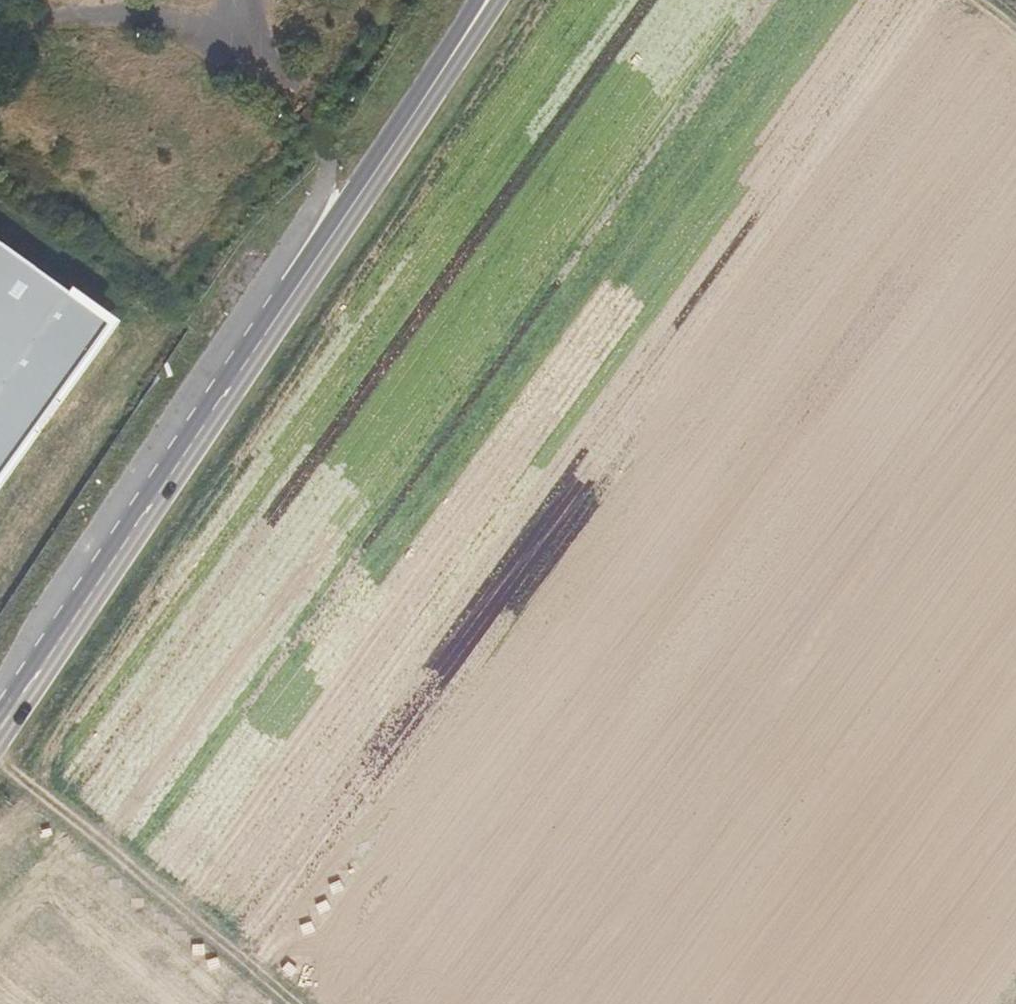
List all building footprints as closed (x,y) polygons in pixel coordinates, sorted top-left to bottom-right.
[(110,323),(0,245),(0,477),(110,323)]
